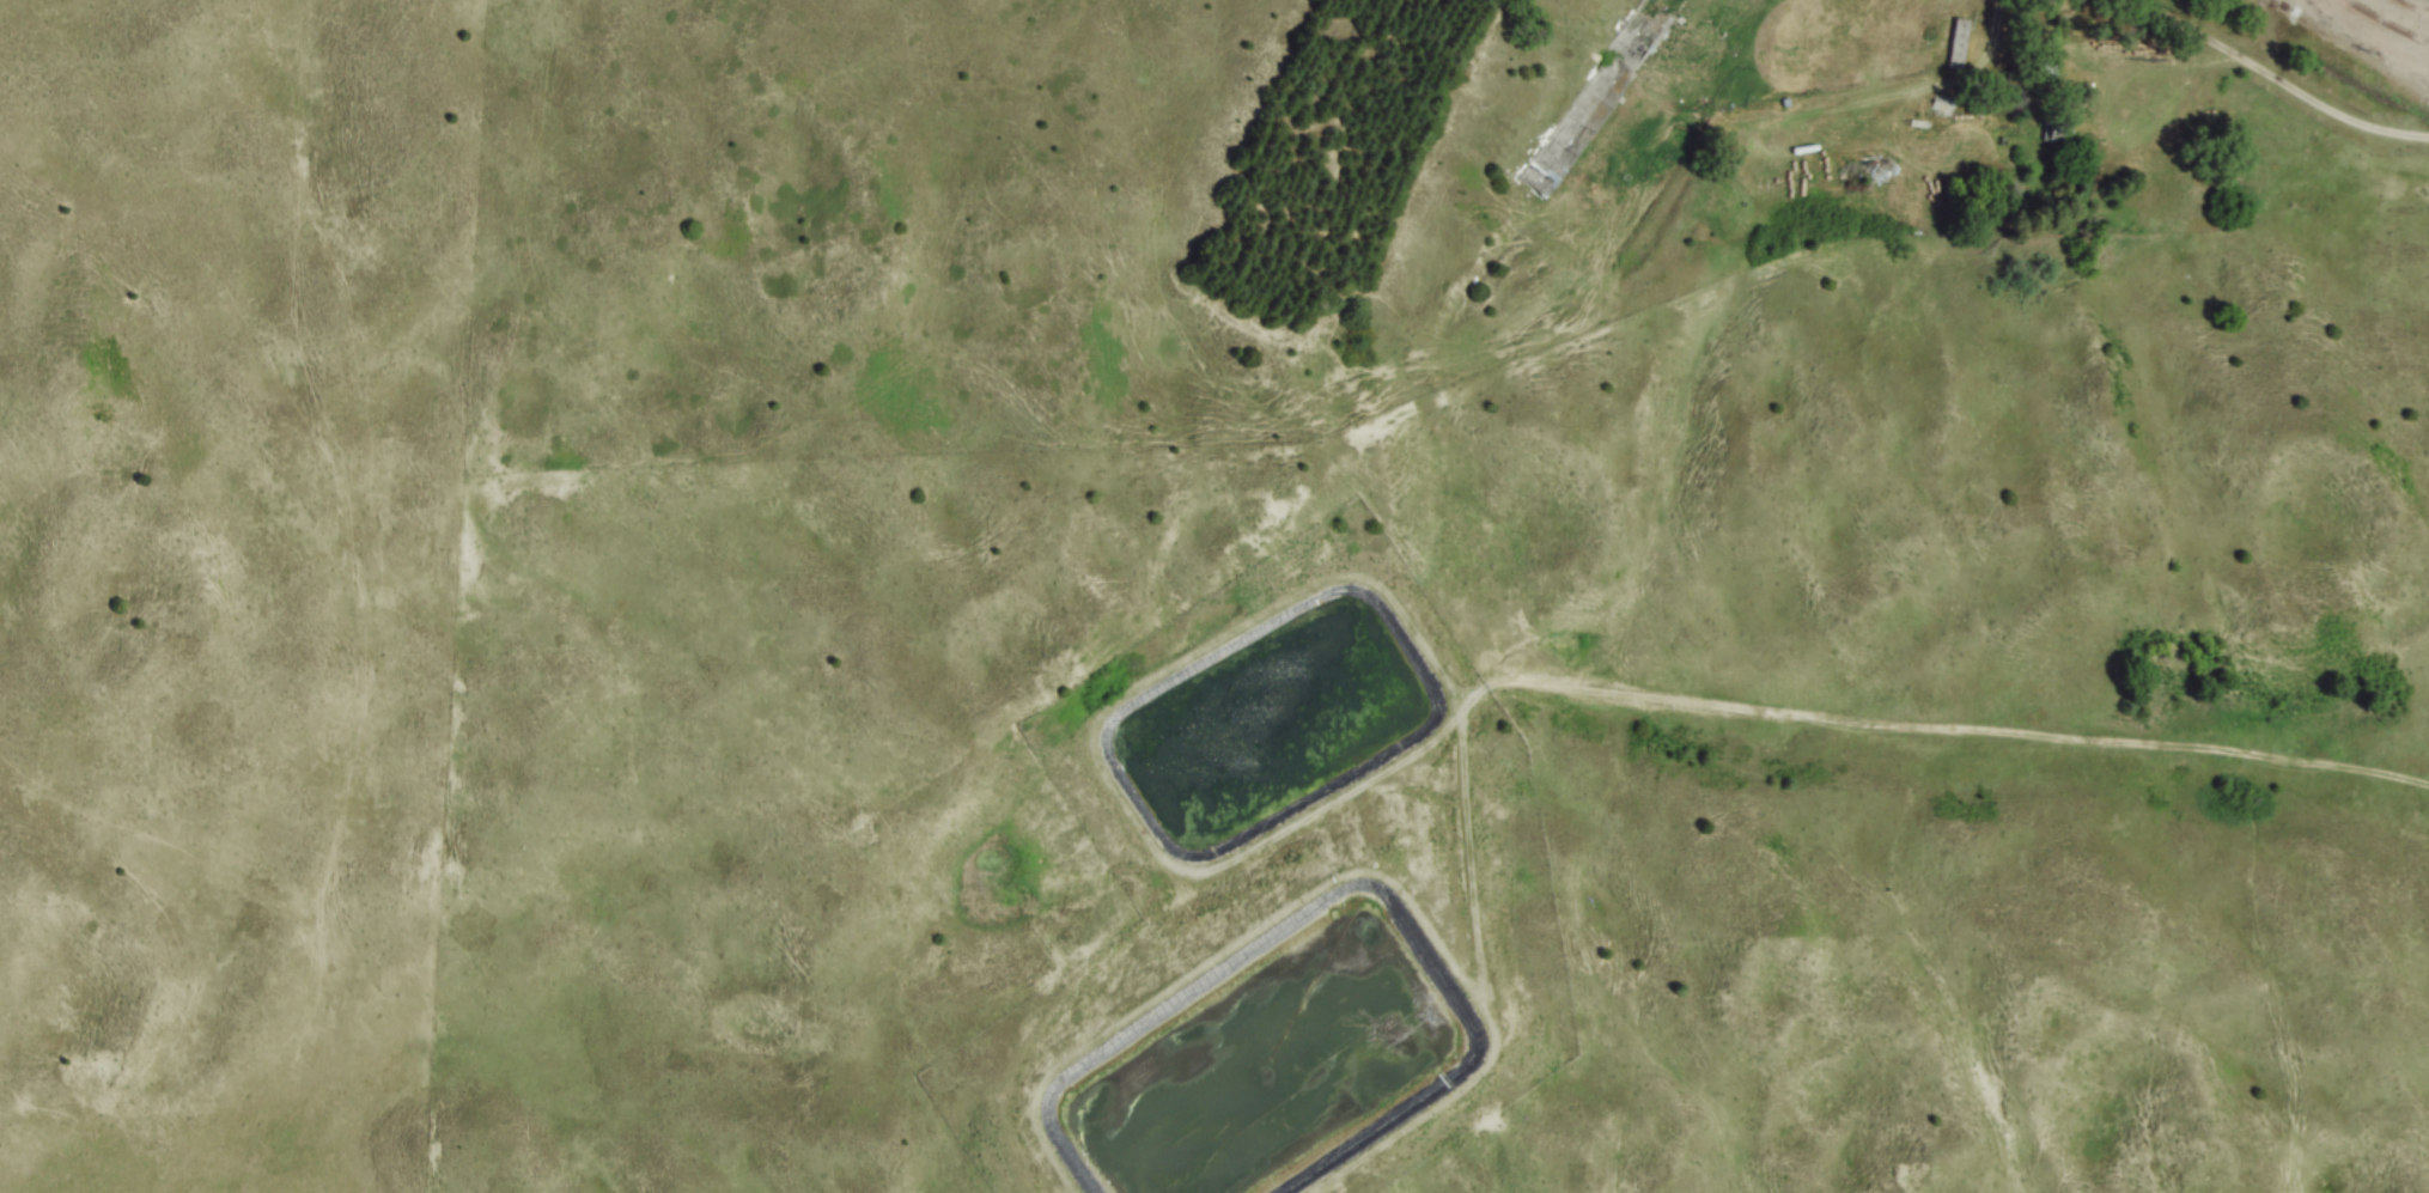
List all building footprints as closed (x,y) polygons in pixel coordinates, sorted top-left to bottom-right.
[(1964,73),(1972,22),(1957,19),(1949,70),(1964,73)]
